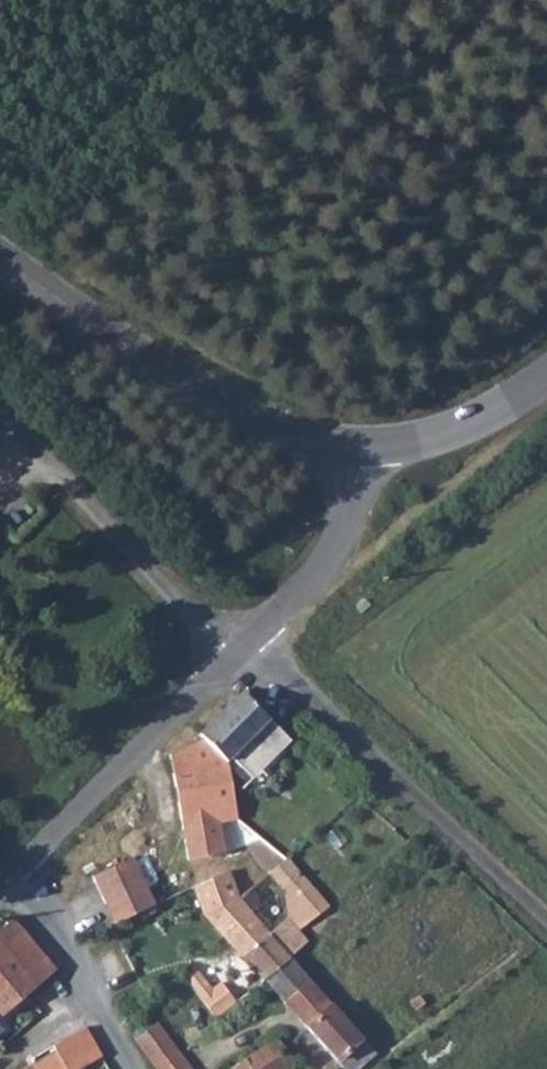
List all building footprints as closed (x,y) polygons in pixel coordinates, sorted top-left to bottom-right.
[(287,742),(242,699),(198,739),(203,743),(169,761),(173,783),(227,770),(227,767),(231,765),(241,775),(248,767),(255,773),(287,742)] [(235,807),(227,770),(173,783),(183,835),(245,821),(244,816),(242,806),(235,807)] [(183,835),(191,884),(230,873),(253,865),(245,821),(183,835)] [(271,875),(287,861),(276,850),(259,864),(271,875)] [(263,983),(291,959),(307,944),(298,929),(328,906),(287,861),(271,875),(287,890),(289,916),(269,931),(241,900),(230,873),(191,884),(201,915),(263,983)] [(104,936),(132,919),(113,874),(83,888),(104,936)] [(136,928),(132,919),(104,936),(107,942),(136,928)] [(0,932),(0,1018),(51,971),(9,924),(0,932)] [(285,1005),(313,984),(291,959),(263,983),(254,991),(266,1003),(276,994),(285,1005)] [(235,1002),(221,983),(212,989),(198,971),(187,978),(214,1017),(235,1002)] [(313,984),(285,1005),(339,1068),(363,1068),(376,1058),(313,984)] [(416,1016),(425,1008),(417,999),(407,1006),(416,1016)] [(154,1068),(190,1068),(158,1027),(137,1044),(154,1068)] [(80,1028),(46,1045),(59,1068),(76,1068),(96,1058),(80,1028)] [(272,1042),(232,1068),(291,1068),(272,1042)]
